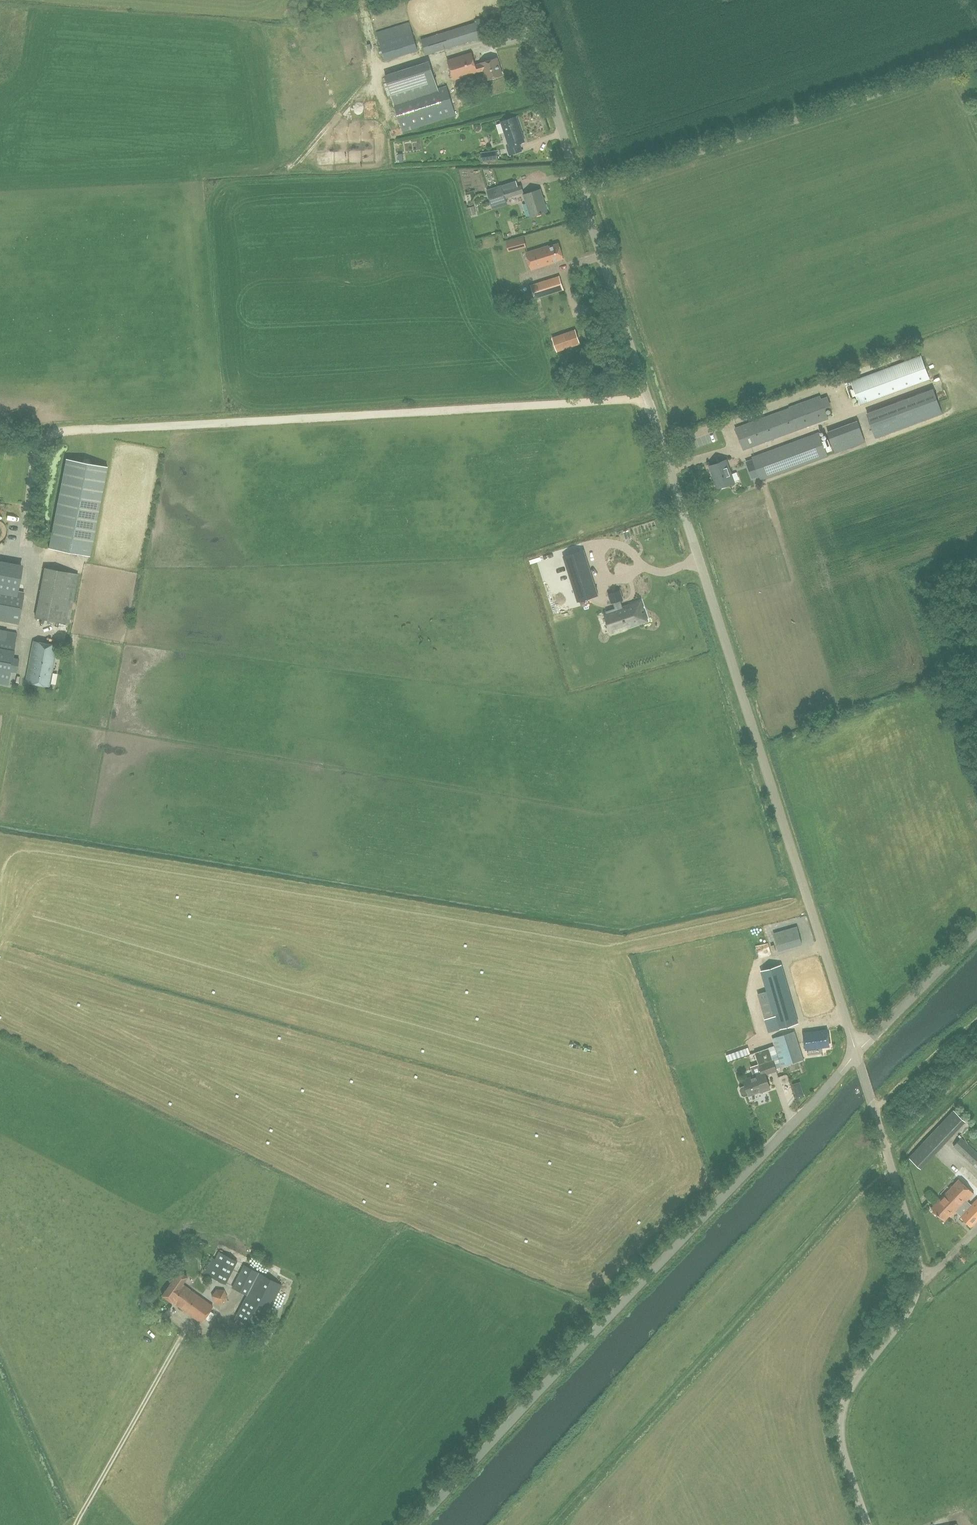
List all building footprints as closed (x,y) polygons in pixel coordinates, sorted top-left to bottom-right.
[(421,39),(426,55),(483,37),(478,22),(421,39)] [(378,38),(385,59),(417,49),(411,28),(378,38)] [(283,51),(286,51),(286,49),(292,48),(290,36),(281,37),(283,51)] [(454,80),(484,70),(487,80),(502,75),(497,58),(475,64),(471,52),(448,60),(454,80)] [(446,86),(438,88),(431,66),(387,80),(394,103),(393,103),(403,131),(456,114),(446,86)] [(309,85),(299,85),(300,96),(309,95),(309,85)] [(519,143),(524,141),(516,116),(500,121),(509,147),(507,147),(510,155),(521,151),(519,143)] [(481,152),(482,161),(498,159),(497,150),(481,152)] [(475,172),(481,191),(487,189),(482,170),(475,172)] [(524,192),(521,184),(502,190),(505,198),(524,192)] [(531,216),(547,211),(540,189),(524,194),(531,216)] [(523,238),(506,242),(508,252),(526,248),(523,238)] [(531,271),(553,264),(553,263),(563,260),(559,244),(548,247),(526,253),(531,271)] [(519,278),(515,260),(505,262),(509,280),(519,278)] [(531,285),(535,298),(563,289),(559,276),(531,285)] [(552,338),(556,351),(579,343),(575,330),(552,338)] [(930,377),(921,354),(850,381),(859,404),(930,377)] [(933,381),(942,399),(950,395),(941,377),(933,381)] [(879,435),(945,414),(937,390),(891,405),(892,408),(879,412),(883,425),(876,427),(879,435)] [(735,428),(743,450),(828,418),(819,395),(791,406),(791,407),(735,428)] [(858,422),(828,434),(835,453),(865,441),(858,422)] [(827,454),(819,431),(752,456),(760,479),(827,454)] [(48,547),(89,556),(107,467),(66,458),(48,547)] [(718,488),(734,482),(726,460),(710,465),(718,488)] [(582,550),(564,556),(578,601),(596,595),(582,550)] [(17,591),(22,564),(0,560),(0,588),(17,591)] [(78,573),(44,567),(35,616),(68,623),(78,573)] [(619,581),(636,580),(636,574),(630,575),(630,568),(618,568),(619,581)] [(0,588),(0,620),(18,623),(24,592),(17,591),(0,588)] [(615,607),(606,610),(611,628),(626,623),(628,626),(647,620),(644,612),(641,613),(640,610),(643,609),(640,601),(628,605),(629,607),(623,609),(620,599),(622,599),(619,590),(608,593),(611,602),(613,602),(615,607)] [(568,626),(589,616),(584,607),(564,617),(568,626)] [(477,641),(498,627),(493,620),(472,634),(477,641)] [(16,632),(0,629),(0,673),(15,676),(18,658),(12,657),(16,632)] [(25,682),(49,686),(56,645),(32,641),(25,682)] [(776,956),(818,946),(812,918),(799,920),(800,924),(775,930),(774,927),(768,928),(772,944),(773,943),(776,956)] [(796,1023),(780,965),(762,970),(768,991),(758,994),(765,1018),(768,1031),(778,1028),(796,1023)] [(804,1033),(806,1049),(829,1046),(827,1030),(804,1033)] [(802,1059),(793,1032),(773,1038),(782,1066),(802,1059)] [(744,1079),(746,1085),(741,1086),(740,1089),(742,1094),(744,1095),(749,1094),(770,1087),(765,1074),(777,1070),(769,1047),(755,1052),(762,1073),(744,1079)] [(802,1080),(795,1082),(798,1096),(805,1094),(802,1080)] [(907,1159),(914,1165),(961,1115),(954,1109),(907,1159)] [(961,1138),(954,1146),(976,1168),(976,1152),(961,1138)] [(974,1193),(959,1179),(931,1207),(944,1220),(954,1210),(971,1226),(976,1219),(976,1199),(968,1208),(963,1204),(974,1193)] [(225,1284),(233,1269),(237,1261),(219,1251),(215,1259),(213,1258),(205,1273),(225,1284)] [(247,1295),(259,1273),(244,1265),(232,1287),(247,1295)] [(179,1271),(162,1295),(172,1303),(172,1302),(200,1322),(212,1306),(189,1289),(190,1289),(182,1283),(187,1276),(179,1271)] [(258,1329),(282,1285),(259,1273),(247,1295),(235,1317),(258,1329)] [(223,1304),(228,1297),(224,1289),(216,1289),(211,1296),(214,1303),(223,1304)]
